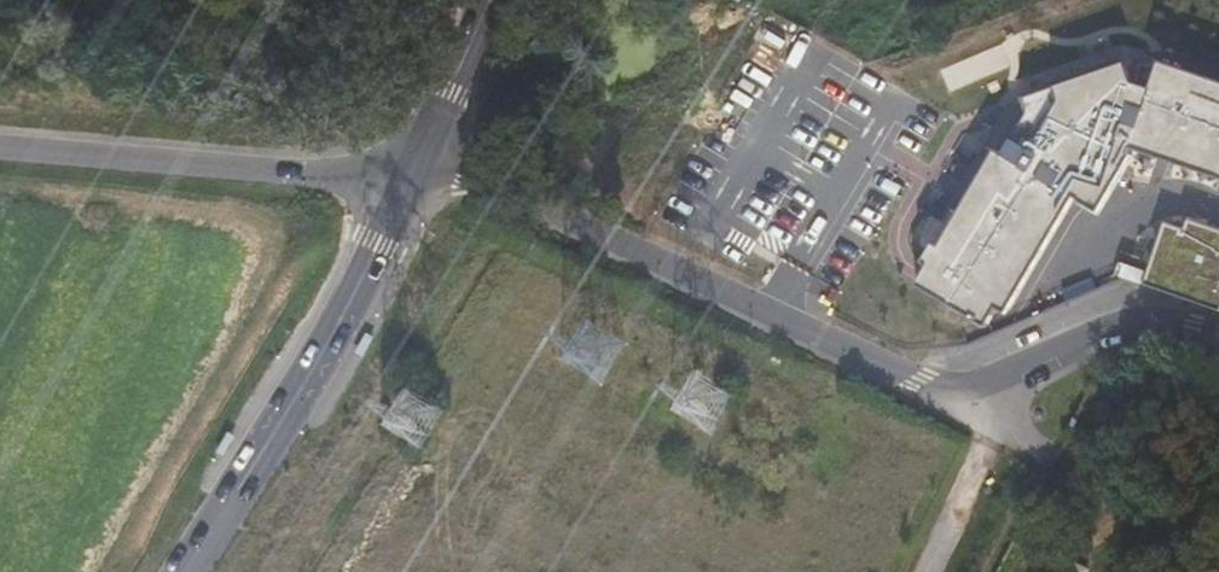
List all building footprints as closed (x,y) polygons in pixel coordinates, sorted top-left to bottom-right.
[(1140,43),(1121,49),(1128,70),(1145,75),(1155,48),(1140,43)] [(977,313),(989,294),(998,300),(1068,184),(1092,200),(1127,143),(1123,141),(1127,136),(1218,169),(1218,71),(1155,48),(1145,75),(1128,70),(1121,49),(1017,84),(1019,89),(1001,95),(965,154),(954,148),(946,162),(956,168),(942,191),(952,197),(931,231),(926,228),(914,247),(920,251),(908,270),(977,313)] [(1135,272),(1218,303),(1218,221),(1181,207),(1177,217),(1157,210),(1135,272)]
